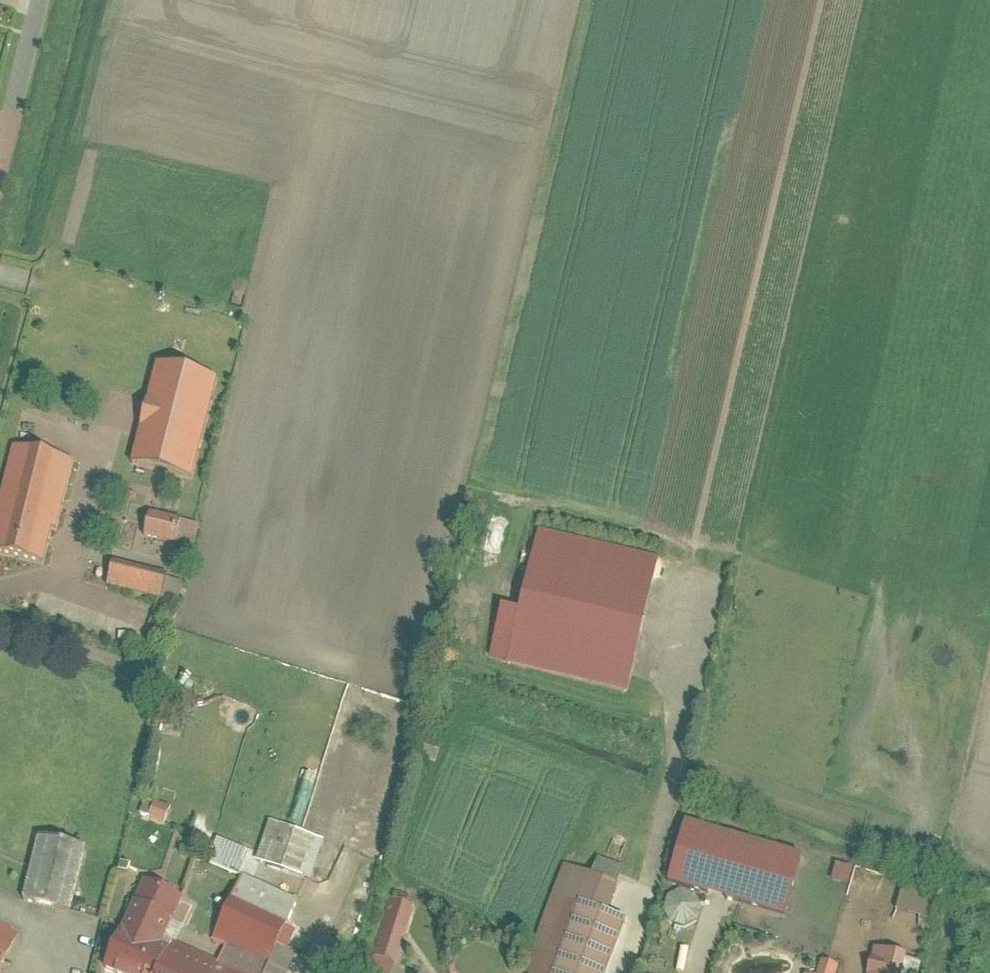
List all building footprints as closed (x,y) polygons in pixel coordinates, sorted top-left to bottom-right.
[(131,466),(197,479),(219,373),(153,360),(131,466)] [(10,447),(0,484),(0,553),(42,565),(70,463),(10,447)] [(172,547),(174,540),(194,546),(200,527),(146,512),(139,538),(172,547)] [(515,659),(631,690),(663,574),(547,542),(515,659)] [(155,563),(102,548),(94,573),(148,588),(155,563)] [(148,820),(164,824),(168,807),(152,803),(148,820)] [(669,881),(790,912),(806,851),(686,819),(669,881)] [(303,877),(316,838),(268,822),(255,862),(303,877)] [(69,913),(85,849),(35,837),(19,901),(69,913)] [(831,878),(848,882),(852,868),(835,864),(831,878)] [(525,968),(538,972),(605,972),(637,894),(568,865),(525,968)] [(105,967),(118,972),(154,972),(189,899),(145,879),(105,967)] [(688,888),(661,903),(676,930),(703,914),(688,888)] [(900,893),(895,907),(922,916),(926,902),(900,893)] [(377,972),(393,972),(413,906),(387,898),(365,970),(377,972)] [(284,924),(233,903),(217,940),(268,962),(284,924)] [(19,935),(0,924),(0,970),(19,935)] [(173,944),(160,972),(238,972),(173,944)] [(870,972),(907,972),(911,953),(876,946),(870,972)] [(838,966),(826,962),(823,972),(836,972),(838,966)]
